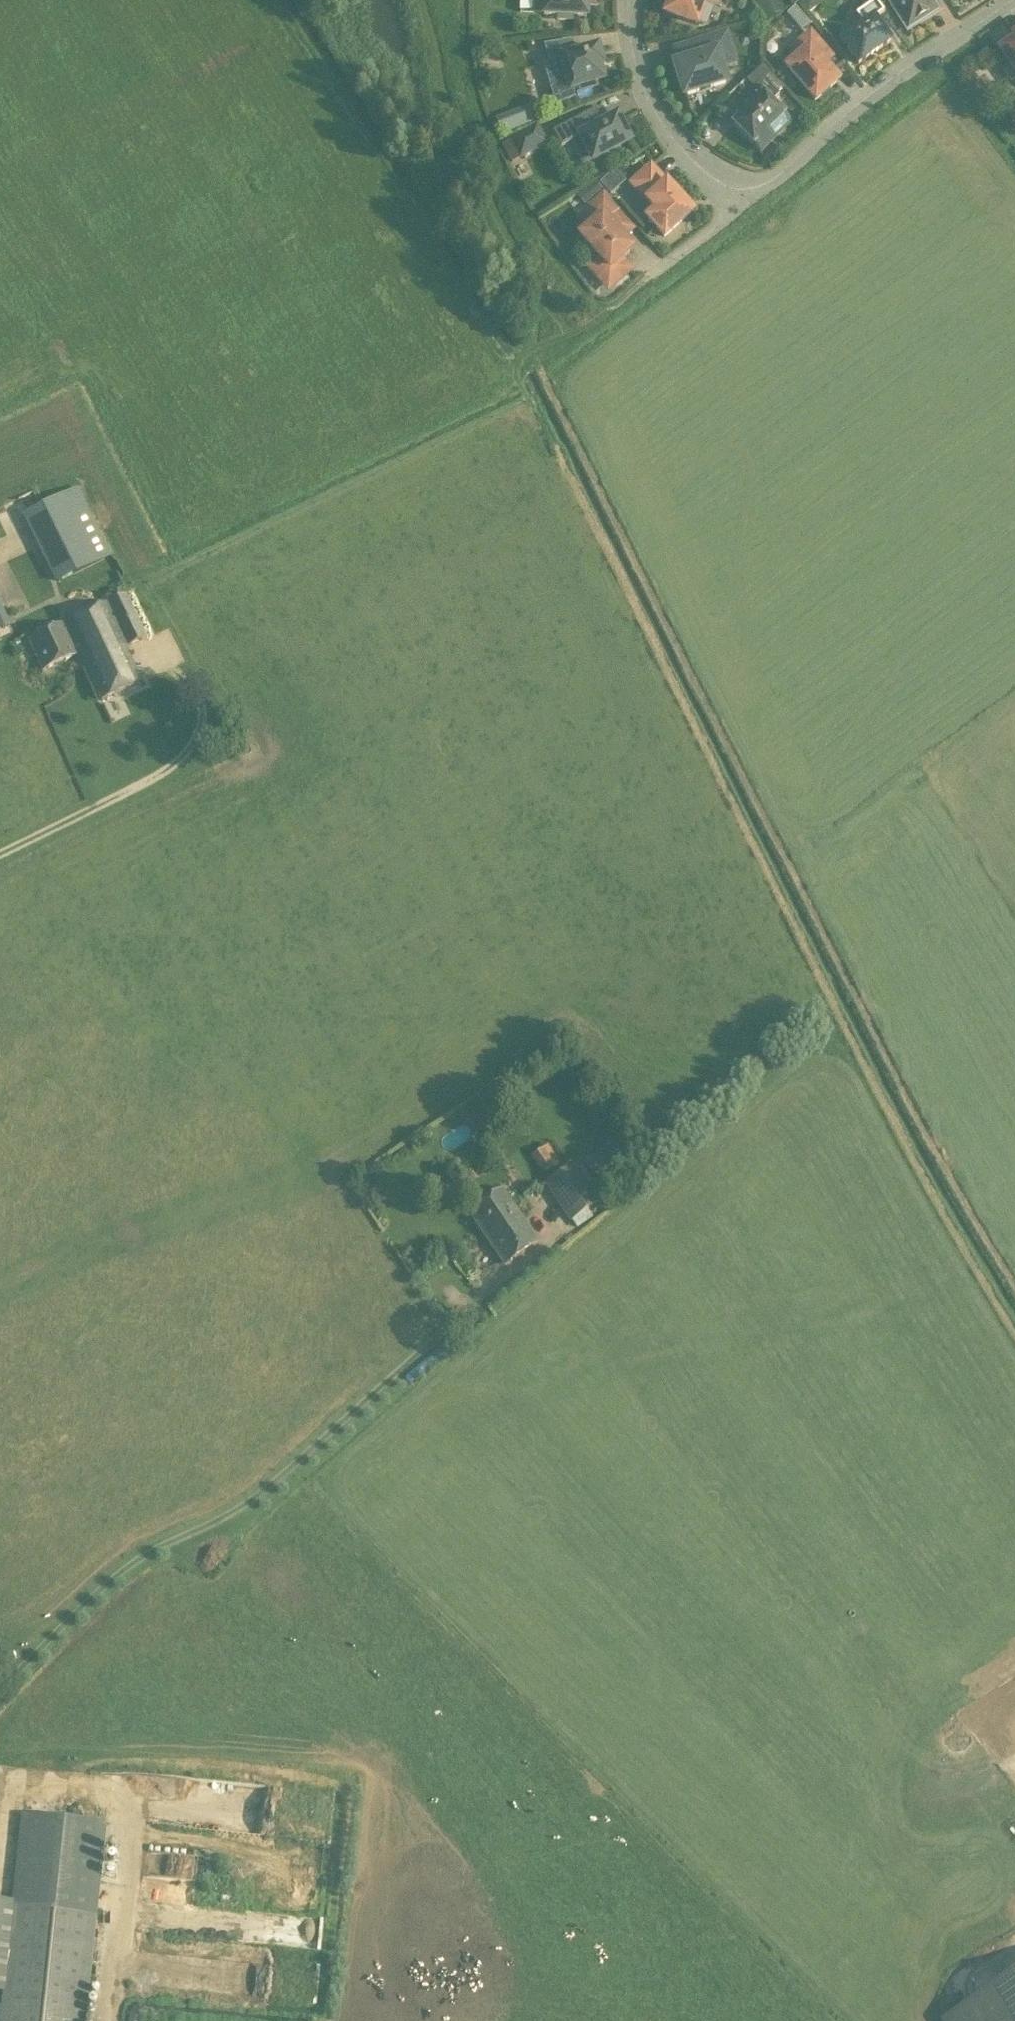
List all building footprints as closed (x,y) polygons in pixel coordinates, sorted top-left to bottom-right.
[(534,13),(543,13),(543,16),(585,17),(586,2),(588,2),(588,0),(535,0),(534,13)] [(665,14),(695,25),(704,0),(670,0),(665,14)] [(778,0),(767,0),(759,5),(766,18),(783,9),(778,0)] [(801,3),(808,13),(822,4),(819,0),(805,0),(801,3)] [(907,31),(938,11),(931,0),(888,0),(907,31)] [(841,41),(858,64),(889,42),(874,20),(883,13),(875,2),(855,15),(863,26),(841,41)] [(801,31),(809,24),(804,19),(796,25),(801,31)] [(814,101),(836,82),(817,60),(826,52),(810,33),(790,50),(798,59),(787,69),(814,101)] [(703,57),(674,66),(684,96),(724,83),(719,66),(732,62),(724,36),(699,43),(703,57)] [(571,41),(543,45),(552,76),(565,72),(570,90),(578,88),(579,92),(596,87),(595,83),(602,81),(598,65),(601,65),(596,49),(575,55),(571,41)] [(1000,51),(1010,66),(1003,71),(1011,82),(1014,79),(1014,41),(1000,51)] [(770,103),(778,94),(764,80),(771,74),(763,65),(752,75),(759,82),(731,110),(739,119),(733,125),(760,152),(772,140),(765,133),(782,115),(770,103)] [(602,125),(595,111),(552,134),(560,149),(571,143),(583,164),(590,160),(592,162),(602,156),(606,163),(621,154),(618,148),(629,143),(616,118),(602,125)] [(508,117),(496,122),(502,136),(514,132),(508,117)] [(545,145),(536,129),(503,146),(511,163),(520,158),(545,145)] [(663,237),(690,213),(650,168),(632,185),(656,211),(647,220),(663,237)] [(623,258),(632,250),(624,241),(637,229),(603,192),(576,216),(590,232),(581,239),(596,256),(584,268),(607,294),(634,271),(623,258)] [(112,557),(78,487),(44,503),(23,514),(58,584),(108,559),(112,557)] [(147,639),(126,595),(98,608),(75,618),(90,651),(77,657),(81,666),(85,664),(102,701),(140,684),(124,649),(147,639)] [(90,651),(75,618),(62,624),(27,640),(42,673),(76,658),(77,657),(90,651)] [(490,1105),(486,1101),(480,1101),(476,1106),(476,1112),(481,1116),(487,1115),(491,1111),(490,1105)] [(541,1172),(558,1160),(546,1144),(529,1156),(541,1172)] [(586,1166),(598,1183),(619,1169),(607,1152),(586,1166)] [(587,1219),(558,1176),(536,1189),(566,1235),(587,1219)] [(469,1213),(504,1266),(537,1243),(513,1208),(501,1191),(469,1213)] [(22,1815),(13,1902),(0,1900),(0,1946),(2,1932),(8,1933),(0,2017),(0,2020),(83,2020),(104,1824),(22,1815)] [(945,2020),(946,2020),(1014,2020),(1014,1979),(945,2020)]
